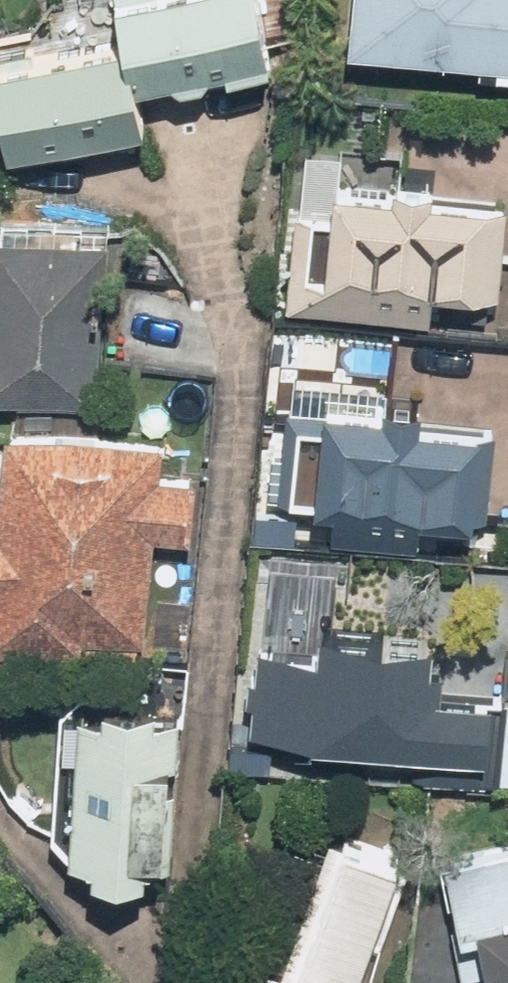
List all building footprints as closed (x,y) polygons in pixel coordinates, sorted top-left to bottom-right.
[(274,0),(136,0),(139,22),(0,38),(0,46),(10,133),(161,116),(156,75),(281,61),(274,0)] [(363,34),(507,49),(507,0),(367,0),(363,34)] [(293,305),(445,316),(448,275),(507,279),(507,186),(427,180),(428,165),(404,164),(403,178),(348,174),(350,147),(313,144),(308,202),(301,201),(293,305)] [(119,217),(15,208),(14,218),(1,217),(0,231),(0,393),(103,402),(119,217)] [(397,326),(301,321),(296,404),(274,402),(269,490),(344,495),(342,535),(431,540),(433,511),(495,515),(501,413),(420,408),(422,387),(394,385),(397,326)] [(17,416),(0,589),(0,623),(157,639),(167,536),(198,539),(205,470),(175,467),(178,432),(17,416)] [(265,642),(261,723),(421,731),(419,766),(507,773),(507,689),(445,684),(448,624),(346,619),(347,609),(310,607),(308,644),(265,642)] [(185,844),(194,709),(169,708),(171,684),(91,679),(66,704),(59,820),(73,843),(106,845),(105,858),(157,861),(158,842),(185,844)] [(384,956),(377,953),(412,851),(339,826),(290,967),(265,958),(257,982),(375,982),(384,956)] [(458,849),(470,919),(461,921),(470,971),(498,966),(501,982),(507,982),(507,840),(458,849)]
